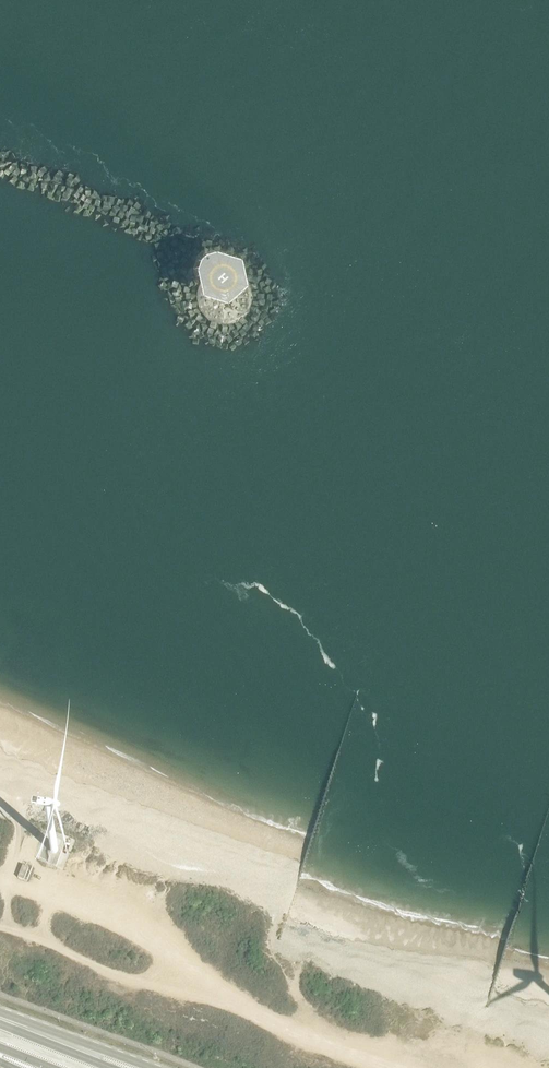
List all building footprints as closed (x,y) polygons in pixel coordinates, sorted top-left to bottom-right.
[(220,270),(209,273),(204,277),(200,287),(205,313),(229,321),(248,304),(245,279),(220,270)] [(24,880),(28,868),(22,866),(18,878),(24,880)]
